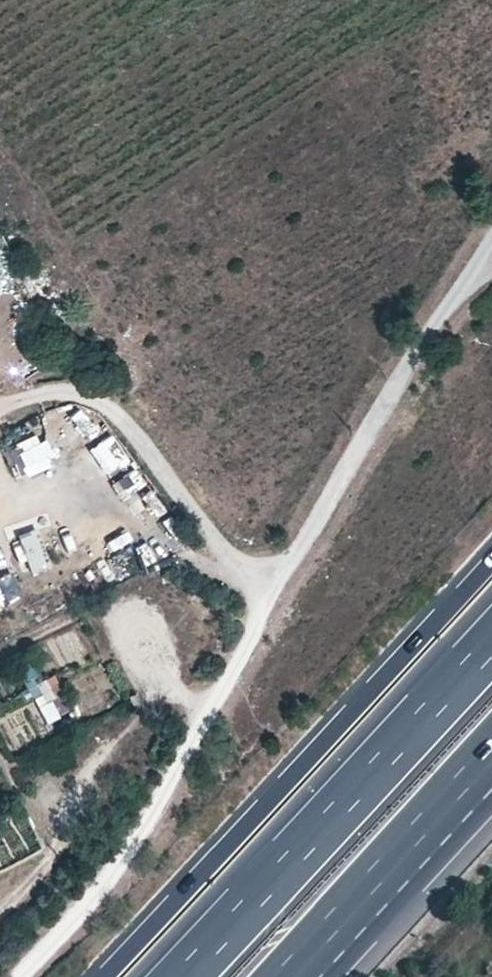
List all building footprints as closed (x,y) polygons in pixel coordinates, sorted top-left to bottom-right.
[(29,683),(43,722),(66,714),(52,675),(29,683)]
